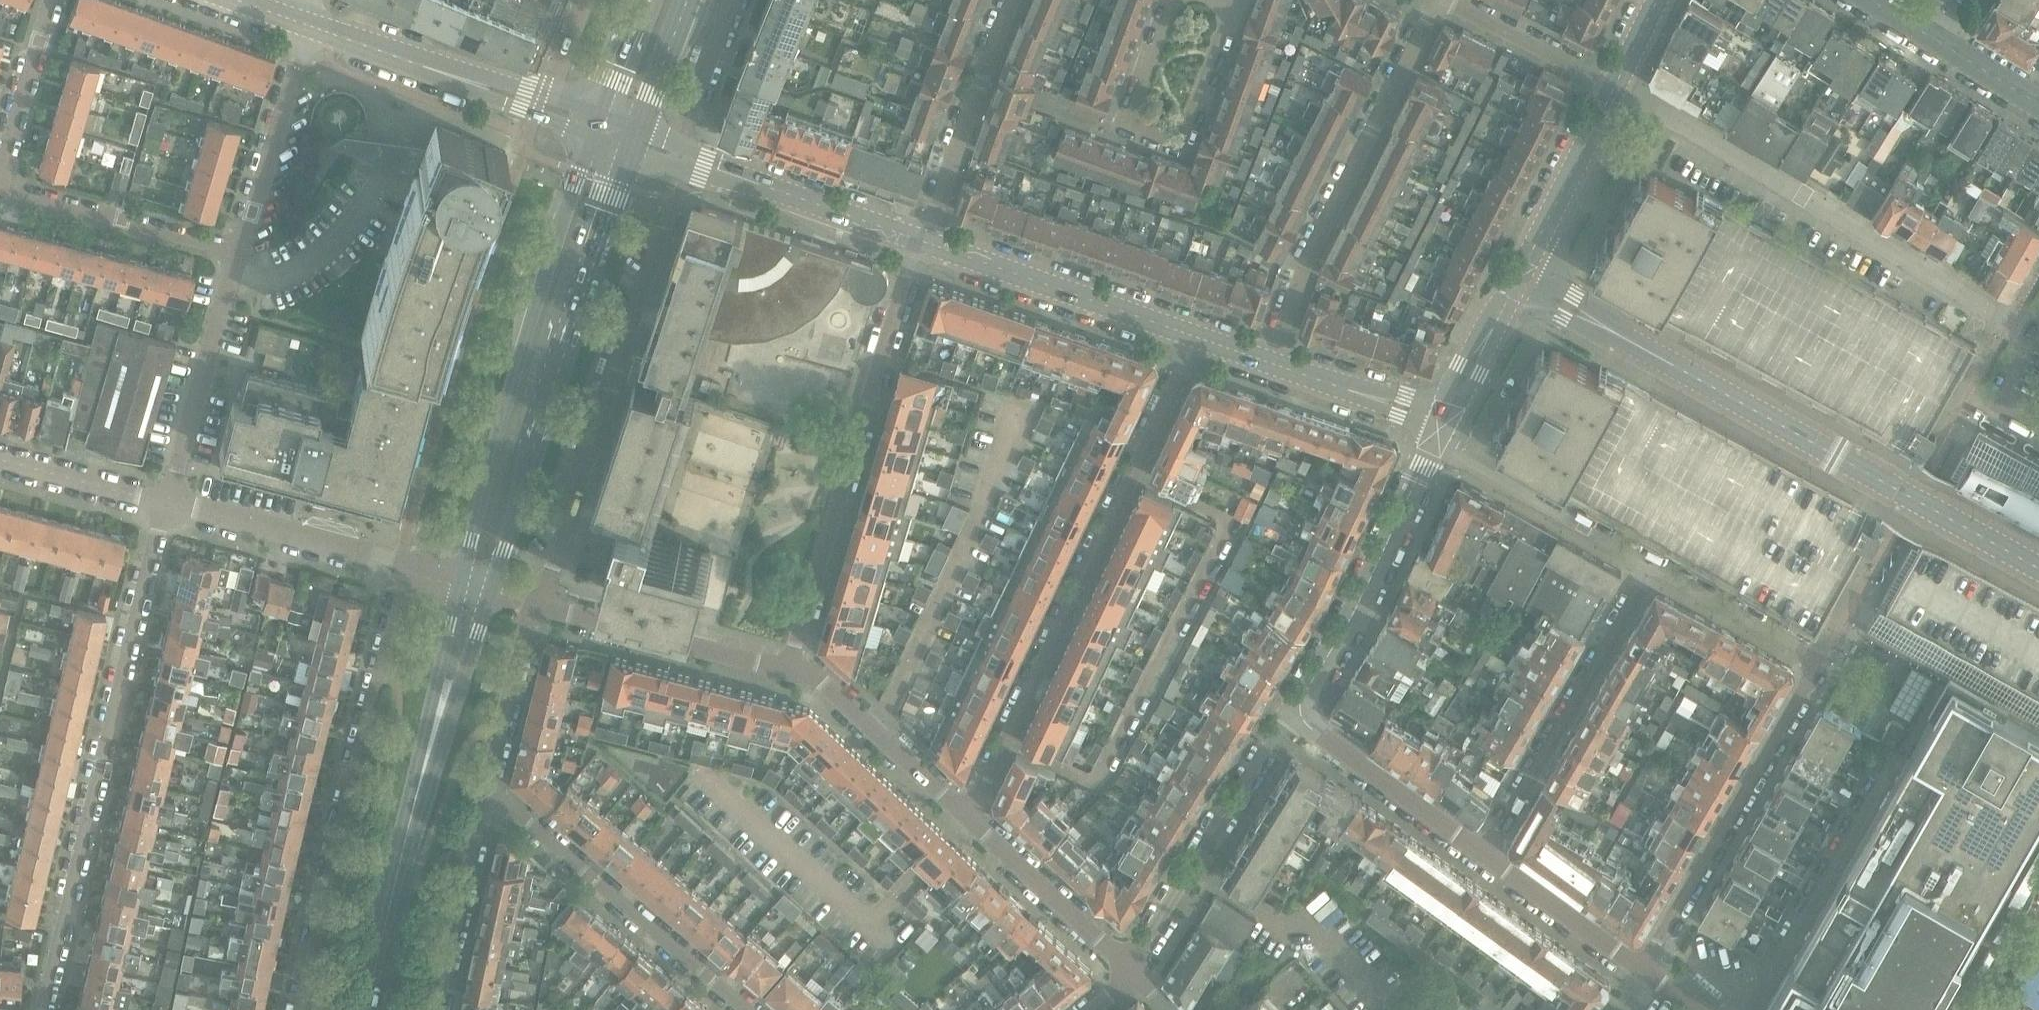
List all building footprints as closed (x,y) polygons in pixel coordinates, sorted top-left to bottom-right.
[(92,27),(101,0),(76,0),(70,19),(92,27)] [(110,0),(101,0),(92,27),(113,35),(124,5),(110,0)] [(387,6),(410,15),(416,0),(389,0),(387,6)] [(410,15),(432,24),(442,0),(416,0),(410,15)] [(432,24),(455,34),(469,0),(442,0),(432,24)] [(489,15),(495,0),(469,0),(455,34),(477,43),(489,15)] [(489,15),(477,43),(500,53),(512,24),(511,24),(521,0),(495,0),(489,15)] [(511,24),(512,24),(500,53),(536,68),(565,0),(521,0),(511,24)] [(770,6),(804,20),(812,2),(810,1),(811,0),(772,0),(770,6)] [(979,15),(985,0),(942,0),(953,5),(979,15)] [(1030,7),(1059,19),(1062,11),(1073,16),(1076,8),(1059,0),(1033,0),(1030,7)] [(1117,1),(1147,11),(1151,0),(1118,0),(1117,1)] [(1256,0),(1250,16),(1279,27),(1285,11),(1256,0)] [(1285,11),(1289,0),(1256,0),(1285,11)] [(1343,0),(1313,0),(1319,10),(1336,0),(1339,6),(1343,0)] [(1339,6),(1332,19),(1342,24),(1335,36),(1343,41),(1364,0),(1343,0),(1339,6)] [(1383,4),(1375,0),(1364,0),(1343,41),(1351,45),(1358,32),(1367,36),(1383,4)] [(1503,4),(1520,12),(1526,0),(1505,0),(1503,4)] [(1598,31),(1606,14),(1579,0),(1574,9),(1563,4),(1560,12),(1598,31)] [(1579,0),(1606,14),(1611,16),(1619,0),(1618,0),(1578,0),(1579,0)] [(1713,0),(1696,0),(1709,8),(1713,0)] [(1736,0),(1713,0),(1709,8),(1726,18),(1736,0)] [(1784,39),(1729,128),(1755,143),(1775,111),(1790,87),(1797,92),(1806,78),(1799,73),(1835,14),(1813,0),(1809,0),(1784,39)] [(1750,18),(1760,0),(1745,0),(1749,2),(1743,13),(1750,18)] [(1773,18),(1784,0),(1760,0),(1750,18),(1757,22),(1763,11),(1773,18)] [(1809,0),(1784,0),(1773,18),(1783,24),(1777,34),(1784,39),(1809,0)] [(1997,0),(1978,29),(2038,67),(2038,27),(2038,26),(2031,22),(1997,0)] [(2031,22),(2038,26),(2038,23),(2038,17),(2032,13),(2038,3),(2038,1),(2038,0),(1997,0),(2031,22)] [(1147,11),(1117,1),(1111,17),(1141,28),(1147,11)] [(1689,2),(1679,21),(1721,47),(1732,53),(1735,48),(1727,44),(1730,38),(1717,31),(1723,22),(1689,2)] [(1400,13),(1383,4),(1367,36),(1375,41),(1372,48),(1385,55),(1397,31),(1392,29),(1400,13)] [(113,35),(135,43),(146,13),(124,5),(113,35)] [(937,18),(975,33),(981,16),(979,15),(953,5),(949,14),(940,10),(937,18)] [(770,6),(757,39),(790,52),(796,38),(797,38),(804,20),(770,6)] [(1030,7),(1023,24),(1062,40),(1065,32),(1055,28),(1059,19),(1030,7)] [(1589,48),(1598,31),(1560,12),(1556,19),(1566,25),(1562,34),(1589,48)] [(167,20),(146,13),(135,43),(156,50),(167,20)] [(1279,27),(1250,16),(1243,33),(1246,34),(1273,44),(1279,27)] [(1141,28),(1111,17),(1105,34),(1134,45),(1141,28)] [(940,40),(968,50),(975,33),(937,18),(934,26),(943,30),(940,40)] [(156,50),(178,58),(189,28),(167,20),(156,50)] [(1679,21),(1670,40),(1701,58),(1707,48),(1717,54),(1721,47),(1679,21)] [(1021,23),(1014,39),(1043,51),(1046,43),(1058,48),(1062,40),(1023,24),(1021,23)] [(1442,71),(1450,56),(1462,33),(1445,25),(1431,52),(1440,56),(1434,67),(1442,71)] [(210,36),(189,28),(178,58),(200,66),(210,36)] [(1809,66),(1829,80),(1854,41),(1851,40),(1853,37),(1844,31),(1842,34),(1833,28),(1809,66)] [(1461,75),(1480,37),(1464,29),(1462,33),(1450,56),(1459,60),(1454,71),(1461,75)] [(1134,45),(1105,34),(1099,51),(1128,62),(1134,45)] [(1273,44),(1246,34),(1240,52),(1269,63),(1275,45),(1273,44)] [(200,66),(221,73),(232,43),(210,36),(200,66)] [(87,40),(79,37),(74,54),(82,56),(87,40)] [(1480,37),(1461,75),(1469,79),(1474,68),(1483,73),(1497,45),(1480,37)] [(757,39),(744,72),(776,84),(779,86),(786,67),(784,66),(790,52),(757,39)] [(1007,57),(1036,68),(1048,72),(1051,64),(1040,59),(1043,51),(1014,39),(1007,57)] [(923,53),(961,67),(968,50),(940,40),(936,48),(927,45),(923,53)] [(1660,59),(1694,79),(1701,84),(1706,77),(1695,71),(1702,59),(1701,58),(1670,40),(1660,59)] [(1854,41),(1829,80),(1851,93),(1851,92),(1875,54),(1854,41)] [(253,51),(232,43),(221,73),(242,81),(253,51)] [(107,54),(90,50),(88,58),(104,63),(107,54)] [(1504,50),(1499,63),(1514,68),(1519,55),(1504,50)] [(265,89),(275,59),(253,51),(242,81),(265,89)] [(1128,62),(1099,51),(1093,68),(1117,77),(1122,79),(1128,62)] [(1269,63),(1240,52),(1234,68),(1263,79),(1269,63)] [(927,73),(955,84),(961,67),(923,53),(921,61),(930,65),(927,73)] [(123,59),(107,54),(104,63),(120,68),(123,59)] [(1899,68),(1880,56),(1854,97),(1862,102),(1864,98),(1875,105),(1879,99),(1899,68)] [(987,114),(1016,124),(1019,115),(1030,119),(1033,111),(1022,107),(1025,97),(1029,85),(1041,89),(1045,80),(1033,76),(1036,68),(1007,57),(996,87),(993,98),(987,114)] [(72,59),(66,82),(93,90),(100,67),(72,59)] [(1686,92),(1694,79),(1660,59),(1652,76),(1654,83),(1698,110),(1703,102),(1686,92)] [(150,69),(134,64),(131,72),(147,77),(150,69)] [(1364,95),(1373,79),(1345,65),(1341,73),(1331,68),(1327,76),(1364,95)] [(1117,77),(1093,68),(1088,66),(1082,83),(1111,94),(1117,77)] [(1263,79),(1234,68),(1227,85),(1256,96),(1263,79)] [(1899,68),(1879,99),(1875,105),(1886,112),(1883,116),(1891,121),(1917,80),(1899,68)] [(166,74),(150,69),(147,77),(164,82),(166,74)] [(1529,72),(1525,80),(1563,99),(1571,83),(1544,69),(1540,78),(1529,72)] [(834,83),(867,94),(871,81),(838,70),(834,83)] [(775,85),(776,84),(744,72),(743,74),(722,135),(753,146),(764,114),(765,115),(775,85)] [(909,87),(947,101),(949,102),(955,84),(927,73),(924,82),(912,78),(909,87)] [(1904,115),(1926,129),(1931,122),(1952,87),(1930,73),(1904,115)] [(1364,95),(1327,76),(1323,84),(1333,89),(1329,97),(1354,110),(1356,111),(1364,95)] [(1411,92),(1438,106),(1449,112),(1453,104),(1442,98),(1446,90),(1419,76),(1411,92)] [(1512,93),(1516,82),(1502,77),(1498,88),(1512,93)] [(1527,102),(1555,116),(1563,99),(1525,80),(1521,88),(1532,93),(1527,102)] [(66,82),(59,104),(87,112),(93,90),(66,82)] [(1105,112),(1111,94),(1082,83),(1076,101),(1105,112)] [(1256,96),(1227,85),(1221,102),(1250,113),(1256,96)] [(913,107),(941,118),(947,101),(909,87),(906,95),(916,99),(913,107)] [(1931,122),(1926,129),(1933,134),(1940,123),(1950,129),(1969,97),(1952,87),(1931,122)] [(1411,92),(1403,109),(1441,128),(1445,120),(1434,114),(1438,106),(1411,92)] [(188,98),(172,93),(169,102),(186,107),(188,98)] [(1354,110),(1329,97),(1327,96),(1323,104),(1312,99),(1308,107),(1346,126),(1354,110)] [(204,103),(188,98),(186,107),(202,112),(204,103)] [(1559,117),(1555,116),(1527,102),(1521,99),(1517,106),(1528,111),(1523,120),(1550,134),(1559,117)] [(1999,116),(1973,100),(1948,140),(1976,157),(1999,116)] [(235,103),(227,101),(222,117),(230,120),(235,103)] [(1250,113),(1221,102),(1215,119),(1244,130),(1250,113)] [(243,106),(235,103),(230,120),(238,122),(243,106)] [(59,104),(53,126),(80,134),(87,112),(59,104)] [(910,116),(907,125),(935,135),(941,118),(913,107),(903,104),(900,112),(910,116)] [(1800,127),(1780,159),(1806,174),(1840,121),(1814,105),(1800,127)] [(1703,113),(1715,120),(1719,113),(1707,106),(1703,113)] [(1346,126),(1308,107),(1304,115),(1314,120),(1310,128),(1338,142),(1346,126)] [(1394,125),(1397,126),(1422,138),(1426,130),(1437,136),(1441,128),(1403,109),(1394,125)] [(1755,143),(1780,159),(1800,127),(1775,111),(1755,143)] [(786,122),(765,115),(764,114),(753,146),(775,153),(786,122)] [(987,114),(982,130),(1021,144),(1024,136),(1013,133),(1016,124),(987,114)] [(1988,155),(1999,161),(2018,128),(1999,116),(1976,156),(1984,161),(1988,155)] [(775,153),(808,165),(820,128),(788,117),(786,122),(775,153)] [(167,123),(151,118),(148,127),(164,131),(167,123)] [(1244,130),(1215,119),(1208,136),(1234,145),(1238,147),(1244,130)] [(209,120),(203,142),(233,151),(240,129),(209,120)] [(1509,124),(1505,131),(1542,150),(1550,134),(1523,120),(1519,129),(1509,124)] [(390,350),(401,353),(434,362),(442,335),(450,308),(458,281),(467,255),(476,230),(486,204),(496,178),(507,151),(437,122),(426,148),(388,143),(371,159),(412,175),(418,162),(424,164),(423,166),(419,164),(419,166),(421,167),(417,176),(415,175),(404,204),(412,207),(403,233),(394,260),(386,257),(381,273),(376,289),(372,302),(367,322),(361,342),(390,350)] [(53,126),(46,148),(74,156),(80,134),(53,126)] [(1388,143),(1426,162),(1430,154),(1420,149),(1425,140),(1422,138),(1397,126),(1388,143)] [(164,131),(148,127),(146,135),(162,140),(164,131)] [(840,175),(850,147),(852,139),(820,128),(808,165),(840,175)] [(1054,158),(1071,164),(1082,134),(1065,128),(1054,158)] [(1338,142),(1310,128),(1306,136),(1296,131),(1292,139),(1330,158),(1338,142)] [(2008,184),(2035,138),(2018,128),(1999,161),(2008,167),(2001,179),(2008,184)] [(1019,152),(1021,144),(982,130),(976,148),(1004,158),(1008,148),(1019,152)] [(1507,153),(1534,167),(1542,150),(1505,131),(1501,139),(1511,144),(1507,153)] [(865,152),(850,147),(840,175),(859,182),(875,135),(872,134),(865,152)] [(1089,170),(1099,140),(1082,134),(1071,164),(1089,170)] [(1234,145),(1208,136),(1205,134),(1198,152),(1228,163),(1234,145)] [(859,182),(877,188),(887,159),(872,154),(878,136),(875,135),(859,182)] [(1845,157),(1842,155),(1848,145),(1833,135),(1815,164),(1830,174),(1837,164),(1840,166),(1845,157)] [(2033,182),(2038,171),(2038,141),(2035,138),(2008,184),(2016,188),(2024,176),(2033,182)] [(1330,158),(1292,139),(1288,147),(1298,152),(1294,160),(1322,174),(1330,158)] [(1106,176),(1116,146),(1099,140),(1089,170),(1106,176)] [(227,173),(233,151),(203,142),(196,164),(227,173)] [(902,164),(887,159),(877,188),(896,194),(913,144),(909,143),(902,164)] [(1388,143),(1380,159),(1408,173),(1412,165),(1422,170),(1426,162),(1388,143)] [(916,196),(926,168),(910,162),(916,145),(913,144),(896,194),(897,195),(898,190),(916,196)] [(1123,182),(1133,152),(1116,146),(1106,176),(1123,182)] [(74,156),(46,148),(40,171),(67,179),(74,156)] [(1151,158),(1150,158),(1133,152),(1123,182),(1140,188),(1142,183),(1151,158)] [(1228,163),(1198,152),(1192,168),(1192,169),(1206,174),(1221,180),(1228,163)] [(1490,154),(1485,163),(1523,182),(1526,183),(1534,167),(1507,153),(1503,161),(1490,154)] [(1158,189),(1169,160),(1151,154),(1150,158),(1151,158),(1142,183),(1158,189)] [(1380,159),(1372,175),(1410,194),(1414,187),(1404,182),(1408,173),(1380,159)] [(1176,196),(1186,166),(1169,160),(1158,189),(1176,196)] [(1280,163),(1276,171),(1314,190),(1322,174),(1294,160),(1290,168),(1280,163)] [(154,167),(138,162),(135,171),(152,176),(154,167)] [(1488,184),(1516,198),(1523,182),(1485,163),(1482,170),(1492,176),(1488,184)] [(227,173),(196,164),(190,186),(220,195),(227,173)] [(1192,169),(1192,168),(1186,166),(1176,196),(1196,203),(1206,174),(1192,169)] [(1892,184),(1867,168),(1847,199),(1873,215),(1886,194),(1892,184)] [(131,174),(129,174),(117,170),(111,194),(125,198),(131,174)] [(152,176),(135,171),(133,179),(149,184),(152,176)] [(1314,190),(1276,171),(1272,179),(1282,184),(1278,192),(1305,206),(1314,190)] [(1900,171),(1886,194),(1873,215),(1890,225),(1916,183),(1917,182),(1900,171)] [(954,210),(973,216),(987,176),(979,173),(975,184),(965,180),(954,210)] [(1646,302),(1702,202),(1701,201),(1651,173),(1627,216),(1633,219),(1625,235),(1619,231),(1595,274),(1645,302),(1646,302)] [(1406,203),(1410,194),(1372,175),(1364,192),(1392,206),(1396,197),(1406,203)] [(995,178),(987,176),(973,216),(989,222),(990,222),(1000,193),(991,190),(995,178)] [(1916,183),(1890,225),(1907,235),(1924,206),(1916,200),(1924,187),(1916,183)] [(1473,188),(1469,195),(1507,214),(1516,198),(1488,184),(1483,193),(1473,188)] [(213,218),(220,195),(190,186),(183,209),(213,218)] [(1002,186),(1000,193),(990,222),(989,222),(987,227),(1004,233),(1015,203),(1006,200),(1010,189),(1002,186)] [(1272,210),(1300,224),(1308,207),(1305,206),(1278,192),(1271,188),(1267,197),(1276,201),(1272,210)] [(1356,208),(1394,227),(1397,219),(1387,214),(1392,206),(1364,192),(1356,208)] [(1015,203),(1004,233),(1021,239),(1036,198),(1027,195),(1023,206),(1015,203)] [(1475,208),(1471,217),(1499,231),(1507,214),(1469,195),(1465,203),(1475,208)] [(1549,477),(1548,477),(1545,483),(1553,488),(1573,499),(1588,507),(1587,508),(1589,510),(1590,509),(1613,521),(1612,522),(1615,524),(1615,523),(1638,535),(1637,536),(1640,538),(1640,537),(1663,549),(1663,550),(1665,552),(1665,551),(1688,563),(1688,564),(1690,566),(1691,565),(1713,577),(1713,578),(1715,579),(1716,579),(1739,591),(1738,592),(1740,593),(1741,593),(1764,605),(1763,606),(1766,607),(1789,619),(1789,620),(1791,621),(1814,633),(1814,634),(1816,635),(1817,635),(1819,633),(1818,632),(1830,610),(1831,610),(1833,608),(1832,607),(1865,548),(1873,552),(1887,525),(1882,522),(1904,484),(1917,461),(1922,464),(1937,437),(1929,432),(1962,373),(1963,374),(1964,371),(1963,371),(1976,348),(1977,349),(1978,346),(1977,346),(1978,345),(1975,344),(1975,345),(1952,332),(1952,331),(1950,330),(1950,331),(1927,318),(1927,317),(1925,316),(1924,317),(1902,304),(1902,303),(1900,302),(1899,303),(1876,290),(1877,289),(1874,288),(1851,276),(1852,275),(1849,274),(1849,275),(1826,262),(1826,261),(1824,260),(1824,261),(1801,248),(1801,247),(1799,246),(1799,247),(1776,234),(1776,233),(1774,232),(1773,233),(1751,220),(1750,220),(1705,195),(1701,201),(1702,202),(1646,302),(1645,302),(1642,308),(1665,321),(1686,333),(1685,333),(1830,414),(1817,436),(1796,473),(1631,382),(1608,370),(1604,376),(1605,376),(1549,477)] [(1924,206),(1907,235),(1923,245),(1944,209),(1948,202),(1941,197),(1933,211),(1924,206)] [(1044,201),(1036,198),(1021,239),(1039,245),(1049,215),(1040,212),(1044,201)] [(744,220),(703,206),(694,203),(644,355),(636,353),(633,364),(629,375),(662,386),(662,387),(681,393),(703,328),(709,330),(744,220)] [(1049,215),(1039,245),(1056,251),(1057,248),(1070,209),(1062,206),(1058,218),(1049,215)] [(1390,235),(1394,227),(1356,208),(1347,224),(1372,237),(1375,238),(1380,229),(1390,235)] [(2038,251),(2038,231),(2003,208),(1998,217),(2003,220),(1997,229),(2007,235),(2006,236),(2037,254),(2038,251)] [(1079,212),(1070,209),(1057,248),(1074,254),(1084,225),(1075,222),(1079,212)] [(1965,220),(1944,209),(1923,245),(1944,257),(1965,220)] [(1254,221),(1292,239),(1300,224),(1272,210),(1268,217),(1259,213),(1254,221)] [(1093,228),(1084,225),(1074,254),(1090,260),(1104,219),(1096,217),(1093,228)] [(1457,220),(1452,228),(1491,247),(1499,231),(1471,217),(1467,225),(1457,220)] [(1104,219),(1090,260),(1107,266),(1118,237),(1109,234),(1113,222),(1104,219)] [(875,263),(744,220),(709,330),(738,336),(768,333),(796,324),(819,307),(820,307),(840,284),(850,281),(850,286),(852,290),(855,295),(858,298),(863,300),(868,301),(873,301),(874,300),(878,299),(882,296),(885,293),(888,288),(889,283),(888,278),(887,273),(884,269),(880,266),(875,263)] [(1292,239),(1254,221),(1250,229),(1260,234),(1255,243),(1283,257),(1292,239)] [(1345,223),(1337,239),(1375,258),(1379,251),(1368,245),(1372,237),(1347,224),(1345,223)] [(0,225),(0,254),(9,257),(17,229),(0,225)] [(1127,240),(1118,237),(1107,266),(1124,272),(1139,231),(1131,228),(1127,240)] [(1459,241),(1455,250),(1483,264),(1491,247),(1452,228),(1449,235),(1459,241)] [(9,257),(31,263),(39,235),(17,229),(9,257)] [(1139,231),(1124,272),(1141,278),(1152,248),(1143,245),(1147,234),(1139,231)] [(61,241),(39,235),(31,263),(54,269),(61,241)] [(1994,260),(2024,277),(2037,254),(2006,236),(2005,239),(1999,235),(1987,256),(1994,260)] [(1328,256),(1356,270),(1360,261),(1371,266),(1375,258),(1337,239),(1328,256)] [(54,269),(76,274),(83,247),(61,241),(54,269)] [(1161,251),(1152,248),(1141,278),(1158,284),(1172,244),(1164,241),(1161,251)] [(1158,284),(1157,286),(1175,293),(1186,263),(1176,259),(1181,247),(1172,244),(1158,284)] [(106,253),(83,247),(76,274),(99,281),(106,253)] [(1483,264),(1455,250),(1450,258),(1440,253),(1436,261),(1449,267),(1474,280),(1483,264)] [(99,281),(121,286),(128,259),(106,253),(99,281)] [(1194,266),(1186,263),(1175,293),(1192,299),(1206,257),(1198,254),(1194,266)] [(1367,275),(1356,270),(1328,256),(1320,272),(1347,286),(1352,277),(1363,282),(1367,275)] [(1206,257),(1192,299),(1209,305),(1219,274),(1211,272),(1215,260),(1206,257)] [(150,265),(128,259),(121,286),(143,292),(150,265)] [(2024,277),(1994,260),(1982,281),(2006,295),(2007,296),(2010,296),(2011,296),(2012,295),(2013,295),(2014,294),(2015,293),(2024,277)] [(143,292),(165,298),(172,271),(150,265),(143,292)] [(1229,278),(1219,274),(1209,305),(1226,310),(1228,306),(1238,276),(1241,268),(1233,266),(1229,278)] [(1434,271),(1430,279),(1468,298),(1477,281),(1474,280),(1449,267),(1445,276),(1434,271)] [(1238,276),(1228,306),(1245,312),(1259,271),(1251,268),(1247,279),(1238,276)] [(195,277),(172,271),(165,298),(188,304),(195,277)] [(1268,274),(1259,271),(1245,312),(1262,317),(1272,288),(1264,285),(1268,274)] [(1460,314),(1468,298),(1430,279),(1426,286),(1437,292),(1432,300),(1460,314)] [(932,283),(915,332),(936,339),(953,291),(932,283)] [(956,346),(973,298),(953,291),(936,339),(956,346)] [(1300,330),(1318,336),(1332,296),(1323,293),(1320,304),(1310,301),(1300,330)] [(1340,298),(1332,296),(1318,336),(1335,342),(1346,313),(1336,310),(1340,298)] [(994,305),(973,298),(956,346),(977,353),(994,305)] [(129,324),(132,314),(102,305),(99,314),(129,324)] [(977,353),(997,360),(1014,312),(994,305),(977,353)] [(1346,313),(1335,342),(1334,347),(1351,353),(1361,324),(1353,321),(1357,310),(1348,306),(1346,313)] [(1036,320),(1014,312),(997,360),(1019,368),(1036,320)] [(1361,324),(1351,353),(1368,358),(1381,318),(1374,315),(1370,327),(1361,324)] [(49,317),(47,327),(79,332),(81,322),(49,317)] [(1391,321),(1381,318),(1368,358),(1386,364),(1396,336),(1387,333),(1391,321)] [(1040,371),(1056,326),(1036,320),(1019,369),(1030,372),(1032,368),(1040,371)] [(1417,330),(1405,366),(1430,374),(1446,326),(1429,320),(1424,333),(1417,330)] [(142,460),(175,346),(176,345),(98,322),(72,426),(90,431),(86,445),(142,460)] [(269,351),(266,361),(283,366),(293,332),(261,323),(255,347),(269,351)] [(1075,333),(1056,326),(1040,371),(1059,378),(1061,371),(1075,333)] [(1396,336),(1386,364),(1403,370),(1405,366),(1417,330),(1409,327),(1405,339),(1396,336)] [(1075,333),(1061,371),(1059,378),(1059,379),(1069,383),(1070,382),(1078,385),(1094,340),(1075,333)] [(63,347),(85,353),(88,342),(65,336),(63,347)] [(11,424),(20,393),(6,390),(10,373),(7,372),(15,343),(0,339),(0,421),(11,424)] [(1112,346),(1094,340),(1078,385),(1086,387),(1088,381),(1099,385),(1103,374),(1112,346)] [(1103,374),(1128,382),(1129,382),(1138,355),(1112,346),(1103,374)] [(1605,376),(1604,376),(1603,376),(1554,348),(1530,391),(1536,394),(1527,409),(1521,406),(1498,449),(1548,476),(1548,477),(1549,477),(1605,376)] [(909,349),(904,362),(912,365),(917,351),(909,349)] [(401,353),(390,350),(388,358),(399,361),(401,353)] [(1128,382),(1122,393),(1141,403),(1158,368),(1155,361),(1138,355),(1129,382),(1128,382)] [(399,361),(388,358),(387,362),(367,356),(364,368),(361,367),(351,403),(338,399),(340,393),(247,369),(239,400),(233,398),(219,452),(224,454),(220,469),(311,493),(309,499),(357,512),(358,506),(381,512),(385,497),(397,500),(432,370),(399,361)] [(952,362),(945,359),(940,373),(948,375),(952,362)] [(959,364),(952,362),(948,375),(955,377),(959,364)] [(954,383),(903,368),(896,391),(938,403),(938,404),(948,406),(954,383)] [(986,372),(982,386),(989,388),(993,374),(986,372)] [(993,374),(989,388),(996,390),(1000,376),(993,374)] [(1196,381),(1169,438),(1187,446),(1203,413),(1208,415),(1219,383),(1203,378),(1196,381)] [(698,606),(711,559),(713,552),(738,558),(752,507),(779,427),(687,397),(688,396),(638,380),(638,381),(636,380),(596,499),(599,500),(598,501),(605,503),(596,529),(617,536),(605,581),(606,581),(604,588),(695,613),(697,606),(698,606)] [(43,400),(37,398),(40,387),(23,382),(20,393),(11,424),(35,431),(43,400)] [(1219,383),(1208,415),(1206,422),(1218,426),(1215,434),(1222,436),(1238,390),(1219,383)] [(966,387),(963,395),(977,399),(979,391),(966,387)] [(1257,396),(1238,390),(1222,436),(1230,439),(1232,431),(1244,435),(1257,396)] [(938,403),(896,391),(890,412),(931,425),(938,404),(938,403)] [(63,439),(74,394),(65,392),(63,401),(48,397),(39,432),(54,436),(54,437),(63,439)] [(1127,433),(1141,403),(1122,393),(1112,415),(1103,411),(1098,420),(1127,433)] [(1276,403),(1257,396),(1244,435),(1255,438),(1252,446),(1260,449),(1276,403)] [(1282,447),(1286,434),(1295,409),(1276,403),(1260,449),(1267,451),(1270,444),(1282,447)] [(1286,434),(1346,453),(1354,430),(1295,409),(1286,434)] [(931,425),(890,412),(883,434),(925,447),(931,425)] [(1042,414),(1039,421),(1052,427),(1056,421),(1042,414)] [(1126,434),(1086,415),(1076,438),(1116,457),(1126,434)] [(1039,421),(1036,428),(1049,434),(1052,427),(1039,421)] [(961,427),(959,434),(966,436),(968,429),(961,427)] [(1363,462),(1356,478),(1379,488),(1396,451),(1393,443),(1354,430),(1346,453),(1345,456),(1363,462)] [(883,434),(877,456),(919,469),(925,447),(883,434)] [(957,441),(964,443),(966,436),(959,434),(957,441)] [(1116,457),(1076,438),(1067,457),(1106,476),(1116,457)] [(1169,438),(1160,456),(1205,477),(1208,470),(1201,466),(1206,455),(1187,446),(1169,438)] [(1885,610),(2038,696),(2038,488),(1974,452),(1956,484),(1923,543),(1885,610)] [(1034,466),(1037,459),(1024,453),(1021,460),(1034,466)] [(1281,454),(1278,464),(1298,468),(1300,459),(1281,454)] [(912,490),(919,469),(877,456),(870,478),(912,490)] [(1201,484),(1205,477),(1160,456),(1151,474),(1193,495),(1199,483),(1201,484)] [(1106,476),(1067,457),(1057,477),(1097,496),(1106,476)] [(1021,460),(1018,467),(1031,473),(1034,466),(1021,460)] [(916,489),(926,491),(930,470),(920,468),(916,489)] [(1322,484),(1370,506),(1379,488),(1356,478),(1340,470),(1338,470),(1333,480),(1326,477),(1322,484)] [(948,471),(946,478),(953,480),(955,473),(948,471)] [(1049,494),(1057,476),(1048,472),(1040,490),(1049,494)] [(1097,496),(1057,477),(1048,496),(1088,515),(1097,496)] [(912,490),(870,478),(864,500),(906,512),(912,490)] [(946,478),(944,485),(951,487),(953,480),(946,478)] [(1450,508),(1449,509),(1487,531),(1495,519),(1497,520),(1505,506),(1461,481),(1454,496),(1452,495),(1447,507),(1450,508)] [(1327,495),(1321,506),(1362,525),(1370,506),(1322,484),(1319,491),(1327,495)] [(1174,503),(1175,502),(1145,488),(1135,507),(1175,526),(1184,508),(1174,503)] [(1002,499),(1015,505),(1018,499),(1005,492),(1002,499)] [(1236,513),(1251,519),(1259,500),(1244,494),(1236,513)] [(1039,516),(1079,535),(1088,515),(1048,496),(1039,516)] [(1002,499),(999,506),(1012,512),(1015,505),(1002,499)] [(864,500),(857,522),(906,536),(913,514),(906,512),(864,500)] [(955,500),(946,522),(962,529),(971,508),(955,500)] [(5,543),(14,510),(0,506),(0,541),(5,543)] [(1309,513),(1305,520),(1354,543),(1362,525),(1321,506),(1316,517),(1309,513)] [(940,507),(938,515),(945,517),(947,510),(940,507)] [(1175,526),(1135,507),(1126,527),(1166,546),(1166,545),(1175,526)] [(1262,507),(1259,519),(1275,523),(1278,511),(1262,507)] [(1497,537),(1487,531),(1449,509),(1445,518),(1443,517),(1437,529),(1440,530),(1439,531),(1486,557),(1497,537)] [(37,516),(14,510),(5,543),(28,549),(37,516)] [(1520,529),(1527,518),(1520,514),(1513,525),(1520,529)] [(938,515),(936,521),(943,524),(945,517),(938,515)] [(37,516),(28,549),(52,555),(60,522),(37,516)] [(1030,535),(1069,554),(1079,535),(1039,516),(1030,535)] [(1305,520),(1297,539),(1305,543),(1345,561),(1354,543),(1305,520)] [(84,528),(60,522),(52,555),(75,561),(84,528)] [(906,536),(857,522),(851,544),(893,556),(892,556),(900,559),(906,536)] [(1166,546),(1126,527),(1117,546),(1156,565),(1163,569),(1173,548),(1166,545),(1166,546)] [(84,528),(75,561),(98,568),(107,534),(84,528)] [(1214,534),(1206,530),(1201,539),(1210,543),(1214,534)] [(997,544),(1000,537),(987,531),(984,538),(997,544)] [(1439,531),(1429,553),(1471,578),(1473,580),(1486,557),(1439,531)] [(124,539),(107,534),(98,568),(115,572),(124,539)] [(1060,574),(1069,554),(1030,535),(1020,555),(1060,574)] [(1245,536),(1225,583),(1238,588),(1258,541),(1245,536)] [(1622,571),(1558,536),(1523,601),(1540,610),(1584,636),(1622,571)] [(984,538),(981,545),(994,551),(997,544),(984,538)] [(953,546),(940,540),(937,547),(950,553),(953,546)] [(1291,550),(1288,557),(1337,580),(1345,561),(1305,543),(1299,554),(1291,550)] [(851,544),(844,565),(886,578),(892,556),(893,556),(851,544)] [(1147,585),(1156,565),(1117,546),(1107,566),(1147,585)] [(937,547),(933,553),(946,560),(950,553),(937,547)] [(1410,574),(1442,594),(1445,590),(1452,594),(1460,582),(1466,586),(1471,578),(1429,553),(1422,548),(1410,574)] [(1191,558),(1200,563),(1204,554),(1195,549),(1191,558)] [(186,555),(182,573),(212,580),(226,583),(230,567),(220,565),(220,563),(186,555)] [(1051,593),(1060,574),(1020,555),(1011,574),(1051,593)] [(1288,578),(1328,599),(1329,597),(1337,580),(1288,557),(1285,563),(1293,567),(1288,578)] [(1191,558),(1186,567),(1195,571),(1200,563),(1191,558)] [(838,587),(880,600),(886,578),(844,565),(838,587)] [(253,569),(241,566),(236,585),(248,588),(253,569)] [(1138,604),(1147,585),(1107,566),(1098,585),(1138,604)] [(968,571),(965,577),(978,583),(981,577),(968,571)] [(66,572),(62,596),(73,598),(77,574),(66,572)] [(207,602),(212,580),(182,573),(177,594),(207,602)] [(262,605),(286,611),(293,584),(270,578),(271,577),(257,573),(252,592),(265,595),(262,605)] [(1051,593),(1011,574),(1002,594),(1042,613),(1051,593)] [(1410,574),(1400,596),(1431,615),(1436,606),(1451,615),(1458,604),(1442,594),(1410,574)] [(965,577),(962,584),(975,590),(978,583),(965,577)] [(1275,583),(1271,589),(1316,617),(1328,599),(1288,578),(1282,587),(1275,583)] [(917,589),(930,595),(933,588),(920,582),(917,589)] [(1128,623),(1129,623),(1138,604),(1098,585),(1089,605),(1128,623)] [(880,600),(838,587),(831,609),(873,622),(880,600)] [(1175,587),(1171,596),(1180,601),(1184,592),(1175,587)] [(917,589),(914,595),(927,601),(930,595),(917,589)] [(1305,635),(1316,617),(1271,589),(1266,596),(1274,600),(1267,611),(1305,635)] [(110,595),(102,594),(99,607),(107,609),(110,595)] [(173,609),(172,614),(217,625),(219,616),(206,613),(209,602),(207,602),(177,594),(174,594),(171,607),(173,609)] [(993,614),(1032,632),(1042,613),(1002,594),(993,613),(993,614)] [(328,595),(322,616),(352,624),(358,601),(328,595)] [(1654,597),(1637,627),(1659,640),(1666,627),(1671,629),(1684,607),(1661,595),(1654,597)] [(1171,596),(1166,605),(1175,610),(1180,601),(1171,596)] [(1439,621),(1431,615),(1400,596),(1390,618),(1419,637),(1417,640),(1433,650),(1441,636),(1433,630),(1439,621)] [(66,607),(52,603),(50,613),(64,616),(66,607)] [(1089,605),(1080,624),(1119,643),(1126,647),(1135,626),(1129,623),(1128,623),(1089,605)] [(302,623),(306,610),(294,606),(290,619),(302,623)] [(1671,629),(1708,650),(1721,628),(1684,607),(1671,629)] [(867,643),(873,622),(831,609),(825,631),(867,643)] [(1233,619),(1247,628),(1292,656),(1303,638),(1265,615),(1259,625),(1252,621),(1254,618),(1239,609),(1233,619)] [(72,633),(101,640),(106,616),(78,610),(72,633)] [(950,610),(947,616),(960,622),(963,616),(950,610)] [(993,614),(993,613),(986,610),(976,630),(983,633),(1023,652),(1032,632),(993,614)] [(1543,622),(1537,633),(1574,654),(1584,636),(1540,610),(1535,618),(1543,622)] [(215,632),(217,625),(172,614),(171,620),(168,621),(165,632),(199,640),(202,629),(215,632)] [(346,646),(352,624),(322,616),(317,638),(346,646)] [(947,616),(943,623),(957,629),(960,622),(947,616)] [(900,624),(897,630),(910,637),(913,630),(900,624)] [(1110,662),(1119,643),(1080,624),(1070,643),(1110,662)] [(1386,625),(1374,645),(1400,662),(1420,675),(1427,663),(1413,654),(1418,645),(1386,625)] [(1151,635),(1160,639),(1164,630),(1155,626),(1151,635)] [(1627,644),(1669,668),(1670,667),(1686,676),(1689,671),(1673,661),(1679,651),(1659,640),(1637,627),(1627,644)] [(1292,656),(1247,628),(1243,635),(1251,639),(1244,649),(1282,673),(1292,656)] [(1721,628),(1708,650),(1699,663),(1711,670),(1707,676),(1714,681),(1715,680),(1739,639),(1721,628)] [(897,630),(894,637),(907,643),(910,637),(897,630)] [(867,643),(825,631),(821,643),(857,677),(867,643)] [(165,645),(163,651),(208,661),(223,665),(224,665),(226,656),(197,650),(199,640),(165,632),(162,643),(165,645)] [(95,663),(101,640),(72,633),(67,656),(95,663)] [(1014,671),(1023,652),(983,633),(974,653),(1014,671)] [(1519,645),(1564,671),(1574,654),(1537,633),(1531,643),(1523,638),(1519,645)] [(1151,635),(1146,644),(1155,648),(1160,639),(1151,635)] [(346,646),(317,638),(311,661),(341,668),(346,646)] [(1725,678),(1737,685),(1757,649),(1739,639),(1715,680),(1721,684),(1725,678)] [(547,642),(541,665),(572,673),(578,647),(567,644),(566,647),(547,642)] [(44,646),(32,643),(30,653),(42,656),(44,646)] [(1070,643),(1061,663),(1100,682),(1110,662),(1070,643)] [(1665,675),(1669,668),(1627,644),(1618,660),(1654,680),(1659,671),(1665,675)] [(1394,671),(1400,662),(1374,645),(1357,674),(1398,700),(1406,685),(1400,681),(1403,677),(1394,671)] [(1523,657),(1517,667),(1554,689),(1564,671),(1519,645),(1515,652),(1523,657)] [(56,649),(44,646),(42,656),(54,658),(56,649)] [(931,649),(928,656),(941,662),(944,655),(931,649)] [(1282,673),(1244,649),(1243,649),(1236,659),(1230,655),(1226,662),(1271,690),(1282,673)] [(1744,697),(1751,701),(1776,659),(1757,649),(1737,685),(1748,691),(1744,697)] [(223,665),(208,661),(163,651),(162,657),(159,657),(156,669),(191,677),(193,667),(221,674),(223,665)] [(1005,691),(1014,671),(974,653),(965,672),(1005,691)] [(90,686),(95,663),(67,656),(61,679),(90,686)] [(928,656),(925,662),(938,668),(941,662),(928,656)] [(636,663),(615,657),(607,689),(602,707),(624,713),(626,705),(625,705),(636,663)] [(1792,668),(1776,659),(1751,701),(1748,706),(1755,710),(1748,721),(1762,730),(1794,675),(1792,668)] [(1648,690),(1654,680),(1618,660),(1608,676),(1650,700),(1654,693),(1648,690)] [(335,690),(341,668),(311,661),(305,683),(335,690)] [(1271,690),(1226,662),(1222,668),(1229,673),(1222,683),(1261,707),(1271,690)] [(625,705),(626,705),(646,711),(657,668),(636,663),(625,705)] [(1091,701),(1100,682),(1061,663),(1052,682),(1091,701)] [(1140,678),(1144,669),(1136,664),(1131,673),(1140,678)] [(541,665),(535,688),(566,695),(572,673),(541,665)] [(1499,680),(1544,705),(1554,689),(1517,667),(1511,677),(1503,673),(1499,680)] [(667,716),(678,674),(657,668),(646,711),(644,718),(665,724),(667,716)] [(156,682),(155,688),(199,698),(201,690),(188,687),(191,677),(156,669),(154,680),(156,682)] [(602,680),(604,672),(592,669),(590,677),(602,680)] [(995,710),(1005,691),(965,672),(956,691),(956,692),(995,710)] [(1131,673),(1126,682),(1135,687),(1140,678),(1131,673)] [(699,679),(678,674),(667,716),(688,722),(699,679)] [(1608,676),(1599,692),(1635,713),(1640,704),(1646,707),(1650,700),(1608,676)] [(590,677),(588,686),(600,689),(602,680),(590,677)] [(84,710),(90,686),(61,679),(56,703),(84,710)] [(720,685),(699,679),(688,722),(709,727),(720,685)] [(334,697),(335,690),(305,683),(290,680),(288,689),(302,692),(299,702),(332,710),(335,698),(334,697)] [(1503,691),(1497,702),(1534,723),(1544,705),(1499,680),(1496,686),(1503,691)] [(1954,681),(1765,1009),(1925,1009),(1928,1005),(2038,812),(2038,730),(1954,681)] [(869,688),(881,698),(886,688),(872,682),(869,688)] [(1091,701),(1052,682),(1042,702),(1082,721),(1091,701)] [(1261,707),(1222,683),(1216,693),(1209,689),(1205,696),(1250,724),(1261,707)] [(1330,718),(1348,729),(1371,691),(1363,687),(1361,691),(1350,684),(1330,718)] [(741,690),(720,685),(709,727),(729,733),(730,733),(741,690)] [(911,692),(924,699),(927,692),(914,686),(911,692)] [(197,707),(199,698),(155,688),(154,693),(150,694),(147,706),(182,714),(184,704),(197,707)] [(530,710),(561,718),(566,695),(535,688),(530,710)] [(949,688),(940,708),(946,711),(986,730),(995,710),(956,692),(956,691),(949,688)] [(33,693),(21,690),(19,700),(31,702),(33,693)] [(762,696),(741,690),(730,733),(729,733),(727,740),(749,746),(751,738),(762,696)] [(1378,696),(1371,691),(1348,729),(1371,743),(1386,720),(1381,716),(1387,706),(1375,700),(1378,696)] [(911,692),(907,699),(921,705),(924,699),(911,692)] [(1641,717),(1635,713),(1599,692),(1589,710),(1624,731),(1630,720),(1637,724),(1641,717)] [(45,696),(33,693),(31,702),(43,705),(45,696)] [(783,701),(762,696),(751,738),(771,744),(783,701)] [(1250,724),(1205,696),(1201,703),(1208,707),(1201,717),(1240,740),(1250,724)] [(771,744),(788,748),(810,709),(783,701),(771,744)] [(332,710),(299,702),(297,712),(283,709),(281,718),(324,728),(326,723),(329,722),(332,710)] [(1082,721),(1042,702),(1033,721),(1072,740),(1082,721)] [(1115,702),(1111,711),(1120,716),(1124,707),(1115,702)] [(1479,714),(1524,741),(1534,723),(1497,702),(1491,712),(1484,707),(1479,714)] [(79,733),(84,710),(56,703),(50,726),(79,733)] [(147,720),(146,725),(191,736),(193,728),(179,724),(182,714),(147,706),(145,718),(147,720)] [(831,728),(810,709),(788,748),(800,759),(795,765),(796,765),(831,728)] [(530,710),(524,733),(555,741),(561,718),(530,710)] [(902,710),(900,716),(911,727),(916,717),(902,710)] [(1618,742),(1624,731),(1589,710),(1578,729),(1620,753),(1624,746),(1618,742)] [(1817,722),(1813,728),(1846,747),(1856,729),(1823,710),(1823,711),(1819,712),(1815,718),(1817,722)] [(946,711),(937,731),(977,749),(986,730),(946,711)] [(1115,725),(1120,716),(1111,711),(1106,720),(1115,725)] [(1240,740),(1201,717),(1194,713),(1184,730),(1229,758),(1240,740)] [(323,735),(324,728),(281,718),(263,714),(261,723),(292,730),(290,740),(322,747),(325,736),(323,735)] [(591,726),(593,718),(580,714),(578,723),(591,726)] [(1514,758),(1524,741),(1479,714),(1476,721),(1483,726),(1477,736),(1514,758)] [(1728,715),(1717,734),(1749,752),(1760,733),(1746,725),(1728,715)] [(1387,718),(1386,720),(1371,743),(1369,746),(1386,759),(1403,731),(1405,729),(1387,718)] [(1882,738),(1894,745),(1905,726),(1893,719),(1882,738)] [(1229,758),(1184,730),(1168,720),(1161,731),(1176,740),(1172,746),(1174,747),(1180,751),(1219,775),(1229,758)] [(1072,740),(1033,721),(1023,742),(1053,756),(1054,754),(1063,759),(1072,740)] [(1762,730),(1748,721),(1747,723),(1746,725),(1760,733),(1761,731),(1762,730)] [(578,723),(576,731),(589,734),(591,726),(578,723)] [(188,745),(191,736),(146,725),(145,730),(142,731),(139,743),(173,751),(175,742),(188,745)] [(598,725),(595,734),(611,739),(614,729),(598,725)] [(73,756),(79,733),(50,726),(45,749),(73,756)] [(831,728),(796,765),(811,780),(846,742),(831,728)] [(1803,745),(1836,764),(1846,747),(1813,728),(1812,729),(1808,731),(1805,735),(1806,739),(1803,745)] [(614,729),(611,739),(627,743),(629,733),(614,729)] [(1617,759),(1620,753),(1578,729),(1568,746),(1603,766),(1610,755),(1617,759)] [(977,749),(937,731),(930,745),(964,776),(977,749)] [(1421,742),(1403,731),(1386,759),(1404,772),(1421,742)] [(1749,752),(1717,734),(1713,731),(1707,743),(1700,739),(1696,746),(1739,771),(1749,752)] [(524,733),(519,756),(542,761),(541,762),(549,764),(555,741),(524,733)] [(22,739),(10,736),(8,745),(20,748),(22,739)] [(1420,783),(1446,739),(1440,736),(1435,743),(1424,737),(1421,742),(1404,772),(1420,783)] [(34,742),(22,739),(20,748),(32,751),(34,742)] [(211,739),(206,757),(224,762),(229,743),(211,739)] [(651,739),(649,748),(659,751),(661,741),(651,739)] [(1437,796),(1455,766),(1459,759),(1448,753),(1453,743),(1446,739),(1420,783),(1437,796)] [(322,747),(290,740),(287,749),(274,746),(272,755),(315,765),(316,760),(319,759),(322,747)] [(661,741),(659,751),(669,754),(671,744),(661,741)] [(1104,745),(1095,741),(1091,750),(1100,754),(1104,745)] [(846,742),(811,780),(827,795),(833,790),(832,789),(862,757),(846,742)] [(138,757),(137,762),(182,773),(184,765),(170,761),(173,751),(139,743),(136,755),(138,757)] [(1826,781),(1836,764),(1803,745),(1802,746),(1799,747),(1796,752),(1797,756),(1793,762),(1826,781)] [(1597,778),(1603,766),(1568,746),(1557,764),(1600,788),(1604,782),(1597,778)] [(1699,756),(1692,768),(1728,789),(1739,771),(1696,746),(1692,752),(1699,756)] [(1219,775),(1180,751),(1174,747),(1163,764),(1208,792),(1219,775)] [(68,780),(73,756),(45,749),(39,773),(68,780)] [(693,750),(691,760),(700,762),(703,752),(693,750)] [(1091,750),(1086,759),(1095,763),(1100,754),(1091,750)] [(703,752),(700,762),(710,765),(713,755),(703,752)] [(314,770),(315,765),(272,755),(269,764),(283,767),(280,777),(313,784),(316,772),(314,770)] [(1017,755),(1005,780),(1028,790),(1033,779),(1044,784),(1055,773),(1017,755)] [(532,795),(548,776),(540,769),(541,762),(542,761),(519,756),(513,779),(532,795)] [(878,772),(862,757),(832,789),(833,790),(848,804),(878,772)] [(1159,785),(1198,809),(1208,792),(1163,764),(1152,757),(1147,766),(1158,772),(1159,771),(1166,775),(1159,785)] [(1223,874),(1256,894),(1318,796),(1329,803),(1320,818),(1322,820),(1343,788),(1294,758),(1223,874)] [(565,759),(563,768),(575,771),(577,762),(565,759)] [(735,761),(732,770),(742,773),(745,763),(735,761)] [(133,768),(130,780),(164,788),(167,778),(180,781),(182,773),(137,762),(136,768),(133,768)] [(1816,799),(1826,781),(1793,762),(1792,763),(1788,764),(1785,770),(1786,774),(1783,780),(1816,799)] [(745,763),(742,773),(752,776),(755,766),(745,763)] [(1596,796),(1600,788),(1557,764),(1547,782),(1582,803),(1589,792),(1596,796)] [(1455,766),(1437,796),(1457,810),(1475,780),(1455,766)] [(612,773),(605,767),(597,777),(603,782),(612,773)] [(763,779),(769,783),(777,771),(770,767),(763,779)] [(1674,782),(1718,807),(1728,789),(1692,768),(1686,779),(1678,775),(1674,782)] [(769,783),(776,787),(783,774),(777,771),(769,783)] [(894,787),(878,772),(848,804),(864,819),(894,787)] [(1478,821),(1494,794),(1483,786),(1489,779),(1479,772),(1475,780),(1457,810),(1473,822),(1474,823),(1475,823),(1476,823),(1477,823),(1478,822),(1478,821)] [(62,802),(68,780),(39,773),(34,795),(62,802)] [(603,782),(610,788),(618,778),(612,773),(603,782)] [(548,776),(532,795),(545,806),(561,787),(548,776)] [(313,784),(280,777),(278,787),(264,784),(262,792),(306,802),(307,796),(310,796),(313,784)] [(128,799),(173,810),(175,801),(162,798),(164,788),(130,780),(127,792),(130,794),(128,799)] [(1015,823),(1032,805),(1024,798),(1028,790),(1005,780),(996,800),(997,807),(1015,823)] [(1773,798),(1805,817),(1816,799),(1783,780),(1782,781),(1778,782),(1775,788),(1776,792),(1773,798)] [(0,782),(0,792),(9,794),(11,785),(0,782)] [(1677,793),(1671,804),(1707,825),(1718,807),(1674,782),(1670,789),(1677,793)] [(23,788),(11,785),(9,794),(21,797),(23,788)] [(569,785),(548,810),(566,825),(587,801),(569,785)] [(1142,798),(1187,826),(1198,809),(1159,785),(1153,795),(1146,790),(1142,798)] [(1558,794),(1545,786),(1512,843),(1513,851),(1528,862),(1553,820),(1558,812),(1551,807),(1558,794)] [(791,787),(784,795),(792,801),(799,794),(791,787)] [(864,819),(859,824),(875,839),(880,834),(910,801),(894,787),(864,819)] [(1343,788),(1322,820),(1331,826),(1327,833),(1333,838),(1361,800),(1343,788)] [(216,791),(208,789),(201,813),(210,815),(216,791)] [(304,808),(306,802),(262,792),(260,800),(274,803),(271,814),(304,821),(307,810),(304,808)] [(1015,823),(1029,837),(1062,800),(1057,796),(1052,801),(1043,793),(1032,805),(1015,823)] [(792,801),(799,808),(806,801),(799,794),(792,801)] [(57,825),(62,802),(34,795),(28,818),(57,825)] [(647,802),(640,797),(632,807),(638,812),(647,802)] [(1138,819),(1176,843),(1187,826),(1142,798),(1138,804),(1145,808),(1138,819)] [(1762,816),(1795,834),(1805,817),(1773,798),(1772,800),(1767,801),(1764,805),(1766,810),(1762,816)] [(124,805),(121,817),(155,825),(158,815),(171,818),(173,810),(128,799),(127,805),(124,805)] [(1069,806),(1062,800),(1029,837),(1044,850),(1072,821),(1063,812),(1069,806)] [(1377,812),(1361,800),(1333,838),(1340,842),(1344,837),(1354,844),(1377,812)] [(605,815),(587,801),(566,825),(584,840),(605,815)] [(925,816),(910,801),(880,834),(895,848),(896,848),(925,816)] [(638,812),(645,818),(653,808),(647,802),(638,812)] [(1653,819),(1696,844),(1707,825),(1671,804),(1665,815),(1657,811),(1653,819)] [(692,820),(681,809),(674,817),(686,827),(692,820)] [(1393,823),(1377,812),(1354,844),(1363,851),(1359,857),(1366,862),(1393,823)] [(301,832),(304,821),(271,814),(269,823),(256,821),(254,830),(297,839),(298,833),(301,832)] [(622,830),(605,815),(584,840),(601,855),(622,830)] [(1121,831),(1166,860),(1176,843),(1138,819),(1131,815),(1121,831)] [(823,816),(816,824),(824,830),(831,823),(823,816)] [(942,831),(925,816),(896,848),(895,848),(890,853),(906,868),(911,863),(912,863),(942,831)] [(1785,852),(1798,860),(1803,852),(1789,844),(1795,834),(1762,816),(1762,817),(1757,818),(1754,823),(1756,828),(1752,833),(1785,852)] [(153,835),(155,825),(121,817),(118,829),(121,832),(120,836),(164,847),(166,838),(153,835)] [(51,849),(57,825),(28,818),(23,842),(51,849)] [(1686,861),(1696,844),(1653,819),(1650,825),(1657,829),(1650,841),(1686,861)] [(686,827),(697,838),(704,831),(692,820),(686,827)] [(1545,874),(1566,838),(1570,830),(1553,820),(1528,862),(1545,874)] [(831,823),(824,830),(831,837),(838,830),(831,823)] [(1386,867),(1410,835),(1393,823),(1366,862),(1373,866),(1377,861),(1386,867)] [(1047,853),(1068,872),(1089,850),(1076,838),(1077,836),(1069,829),(1047,853)] [(263,851),(295,858),(298,847),(295,844),(297,839),(254,830),(252,838),(265,841),(263,851)] [(640,845),(622,830),(601,855),(619,870),(640,845)] [(1545,874),(1562,886),(1589,841),(1570,830),(1566,838),(1545,874)] [(962,851),(942,831),(912,863),(931,881),(938,873),(940,875),(962,851)] [(1166,860),(1121,831),(1117,838),(1124,842),(1118,853),(1137,865),(1130,876),(1127,873),(1122,882),(1122,883),(1106,908),(1120,921),(1129,920),(1166,860)] [(0,832),(0,833),(0,841),(10,844),(12,834),(0,832)] [(1742,852),(1774,870),(1785,852),(1752,833),(1751,835),(1747,836),(1744,841),(1745,845),(1742,852)] [(492,868),(526,874),(529,856),(506,835),(499,839),(492,868)] [(1410,835),(1386,867),(1396,874),(1391,880),(1398,885),(1426,847),(1410,835)] [(115,843),(113,854),(147,862),(149,852),(162,855),(164,847),(120,836),(118,842),(115,843)] [(726,851),(714,840),(707,848),(719,859),(726,851)] [(1603,865),(1589,856),(1595,845),(1589,841),(1562,886),(1582,901),(1603,865)] [(1663,868),(1658,877),(1672,885),(1686,861),(1650,841),(1646,848),(1654,852),(1649,861),(1663,868)] [(46,872),(51,849),(23,842),(17,866),(46,872)] [(640,845),(619,870),(636,885),(657,860),(640,845)] [(856,859),(863,852),(855,845),(849,853),(856,859)] [(1426,847),(1398,885),(1405,890),(1409,884),(1419,891),(1442,859),(1426,847)] [(1089,892),(1109,870),(1112,867),(1103,860),(1101,862),(1089,850),(1068,872),(1089,892)] [(292,870),(295,858),(263,851),(260,862),(247,859),(223,854),(221,862),(245,867),(288,875),(289,870),(292,870)] [(719,859),(731,869),(738,862),(726,851),(719,859)] [(979,866),(962,851),(940,875),(938,873),(931,881),(932,882),(927,887),(943,903),(979,866)] [(863,852),(856,859),(864,866),(870,859),(863,852)] [(1735,863),(1731,869),(1764,887),(1774,870),(1742,852),(1741,853),(1736,854),(1734,858),(1735,863)] [(144,872),(147,862),(113,854),(110,866),(112,868),(111,873),(155,884),(157,875),(144,872)] [(1431,909),(1458,871),(1442,859),(1419,891),(1428,898),(1424,904),(1431,909)] [(675,875),(657,860),(636,885),(654,900),(675,875)] [(1603,865),(1582,901),(1599,913),(1625,869),(1617,865),(1613,871),(1603,865)] [(40,895),(46,872),(17,866),(12,888),(40,895)] [(941,908),(956,922),(992,882),(987,877),(988,875),(979,866),(952,896),(941,908)] [(287,881),(288,875),(245,867),(243,875),(257,878),(255,888),(287,895),(289,883),(287,881)] [(488,887),(531,895),(538,896),(540,888),(532,887),(534,875),(526,874),(492,868),(488,887)] [(1599,913),(1616,925),(1637,889),(1626,883),(1632,873),(1625,869),(1599,913)] [(1724,881),(1721,886),(1754,905),(1764,887),(1731,869),(1731,870),(1726,871),(1723,877),(1724,881)] [(1122,883),(1122,882),(1109,870),(1089,892),(1106,908),(1122,883)] [(760,882),(748,871),(741,879),(753,890),(760,882)] [(1458,871),(1431,909),(1437,913),(1442,908),(1451,915),(1474,882),(1458,871)] [(107,879),(104,891),(138,899),(150,902),(153,892),(155,884),(111,873),(110,878),(107,879)] [(888,874),(881,882),(889,889),(895,881),(888,874)] [(675,875),(654,900),(671,915),(693,890),(675,875)] [(1638,887),(1637,889),(1616,925),(1634,938),(1642,937),(1672,885),(1658,877),(1649,893),(1638,887)] [(753,890),(765,900),(772,893),(760,882),(753,890)] [(992,882),(956,922),(962,928),(974,916),(982,924),(1009,894),(1000,886),(999,888),(992,882)] [(1456,927),(1463,932),(1491,894),(1474,882),(1451,915),(1461,921),(1456,927)] [(1714,898),(1711,904),(1744,923),(1754,905),(1721,886),(1720,888),(1716,889),(1713,894),(1714,898)] [(531,895),(488,887),(484,907),(517,913),(519,901),(529,903),(531,895)] [(35,919),(40,895),(12,888),(6,912),(35,919)] [(284,906),(287,895),(255,888),(252,898),(239,895),(237,904),(280,912),(281,907),(284,906)] [(710,905),(693,890),(671,915),(689,930),(710,905)] [(136,909),(138,899),(104,891),(101,903),(103,905),(102,910),(147,921),(149,912),(136,909)] [(1018,903),(1009,894),(982,924),(990,932),(979,944),(986,950),(1022,910),(1017,905),(1018,903)] [(1507,906),(1491,894),(1463,932),(1470,937),(1475,931),(1484,938),(1507,906)] [(531,896),(528,912),(543,915),(546,899),(531,896)] [(791,913),(797,906),(785,896),(779,902),(791,913)] [(1188,1009),(1189,1009),(1202,990),(1205,992),(1208,987),(1205,985),(1214,970),(1228,978),(1245,951),(1239,947),(1256,920),(1218,896),(1164,982),(1188,1009)] [(914,897),(907,905),(914,912),(921,904),(914,897)] [(579,898),(553,929),(560,935),(564,930),(573,938),(595,912),(579,898)] [(249,915),(246,926),(279,932),(281,920),(279,918),(280,912),(237,904),(235,912),(249,915)] [(921,904),(914,912),(922,918),(929,911),(921,904)] [(1733,941),(1744,923),(1711,904),(1710,905),(1706,906),(1703,912),(1704,916),(1700,922),(1733,941)] [(727,920),(710,905),(689,930),(706,945),(727,920)] [(1508,907),(1507,906),(1484,938),(1485,939),(1497,948),(1493,954),(1500,959),(1527,921),(1508,907)] [(484,907),(479,927),(523,935),(524,927),(514,925),(517,913),(484,907)] [(98,916),(95,928),(129,936),(144,939),(146,930),(153,931),(155,923),(147,921),(102,910),(101,915),(98,916)] [(1022,910),(986,950),(992,956),(1003,944),(1012,952),(1021,942),(1022,941),(1039,922),(1030,914),(1029,916),(1022,910)] [(1438,974),(1444,966),(1373,910),(1367,919),(1438,974)] [(609,924),(595,912),(573,938),(581,944),(571,956),(577,962),(609,924)] [(746,936),(727,920),(706,945),(725,960),(746,936)] [(1543,933),(1527,921),(1500,959),(1506,964),(1511,958),(1520,964),(1543,933)] [(1039,922),(1022,941),(1021,942),(1030,950),(1035,944),(1049,956),(1053,959),(1067,948),(1039,922)] [(624,937),(609,924),(577,962),(584,968),(594,956),(602,962),(624,937)] [(229,942),(272,950),(274,945),(276,944),(279,932),(246,926),(244,936),(231,933),(229,942)] [(523,935),(479,927),(475,947),(508,953),(511,941),(521,943),(523,935)] [(95,942),(93,947),(138,958),(140,949),(127,946),(129,936),(95,928),(92,939),(95,942)] [(949,932),(936,944),(948,957),(961,945),(949,932)] [(725,960),(743,976),(767,949),(749,933),(746,936),(725,960)] [(1524,977),(1532,982),(1559,945),(1543,933),(1520,964),(1529,971),(1524,977)] [(624,937),(602,962),(597,968),(613,981),(639,950),(624,937)] [(240,952),(238,963),(271,969),(273,958),(271,956),(272,950),(229,942),(227,949),(240,952)] [(1575,956),(1559,945),(1532,982),(1538,987),(1542,980),(1552,988),(1575,956)] [(136,966),(138,958),(93,947),(92,953),(89,953),(86,965),(121,973),(123,963),(136,966)] [(470,971),(512,978),(513,978),(514,968),(505,966),(508,953),(475,947),(470,971)] [(1067,948),(1053,959),(1078,989),(1092,979),(1092,971),(1067,948)] [(761,992),(793,957),(786,951),(779,959),(767,949),(743,976),(761,992)] [(2017,990),(2038,1003),(2038,954),(2038,953),(2038,951),(2038,949),(2010,999),(2011,999),(2017,990)] [(655,963),(639,950),(613,981),(607,988),(614,994),(625,982),(633,989),(655,963)] [(182,966),(195,969),(199,954),(185,951),(182,966)] [(1053,959),(1049,956),(1044,960),(1047,964),(1037,972),(1062,1003),(1071,995),(1069,993),(1075,988),(1077,991),(1078,989),(1053,959)] [(1575,956),(1552,988),(1561,995),(1557,1001),(1564,1006),(1565,1005),(1592,968),(1575,956)] [(783,1009),(806,983),(795,973),(801,966),(794,960),(765,994),(783,1009)] [(0,965),(0,1002),(9,1003),(11,1001),(17,1001),(21,963),(0,961),(0,965)] [(860,962),(852,971),(864,982),(872,973),(860,962)] [(223,970),(221,979),(265,988),(266,982),(269,981),(271,969),(238,963),(235,973),(223,970)] [(672,978),(655,963),(633,989),(641,995),(632,1005),(637,1009),(639,1009),(647,1001),(650,1004),(672,978)] [(86,978),(84,984),(130,995),(132,986),(118,983),(121,973),(86,965),(83,976),(86,978)] [(189,988),(193,970),(181,967),(177,985),(189,988)] [(1037,972),(1028,980),(1018,967),(1011,972),(1041,1009),(1049,1009),(1051,1008),(1052,1009),(1053,1009),(1062,1003),(1037,972)] [(1572,1009),(1592,1009),(1608,988),(1607,979),(1592,968),(1565,1005),(1572,1009)] [(470,971),(465,995),(498,1000),(501,985),(510,987),(512,978),(470,971)] [(1011,972),(1003,979),(1013,991),(1005,998),(1014,1009),(1041,1009),(1011,972)] [(650,1004),(645,1009),(657,1009),(658,1009),(670,1009),(687,991),(672,978),(650,1004)] [(264,993),(265,988),(221,979),(219,987),(232,990),(229,1000),(262,1006),(263,1007),(266,995),(264,993)] [(824,998),(806,983),(783,1009),(814,1009),(824,998)] [(130,995),(84,984),(83,989),(80,990),(77,1003),(101,1009),(112,1009),(114,1000),(128,1003),(130,995)] [(910,1009),(912,1009),(921,999),(904,985),(894,997),(910,1009)] [(189,993),(176,990),(172,1009),(186,1009),(189,993)] [(670,1009),(698,1009),(703,1004),(687,991),(670,1009)] [(845,1005),(830,992),(824,998),(814,1009),(840,1009),(845,1005)] [(1005,998),(995,1006),(985,993),(979,998),(988,1009),(1014,1009),(1005,998)] [(465,995),(462,1009),(496,1009),(498,1000),(465,995)] [(1260,995),(1243,1009),(1273,1009),(1260,995)] [(262,1006),(229,1000),(213,997),(211,1006),(224,1009),(261,1009),(262,1006)] [(979,998),(972,1004),(977,1009),(988,1009),(979,998)] [(1139,1001),(1128,1009),(1147,1009),(1139,1001)]
